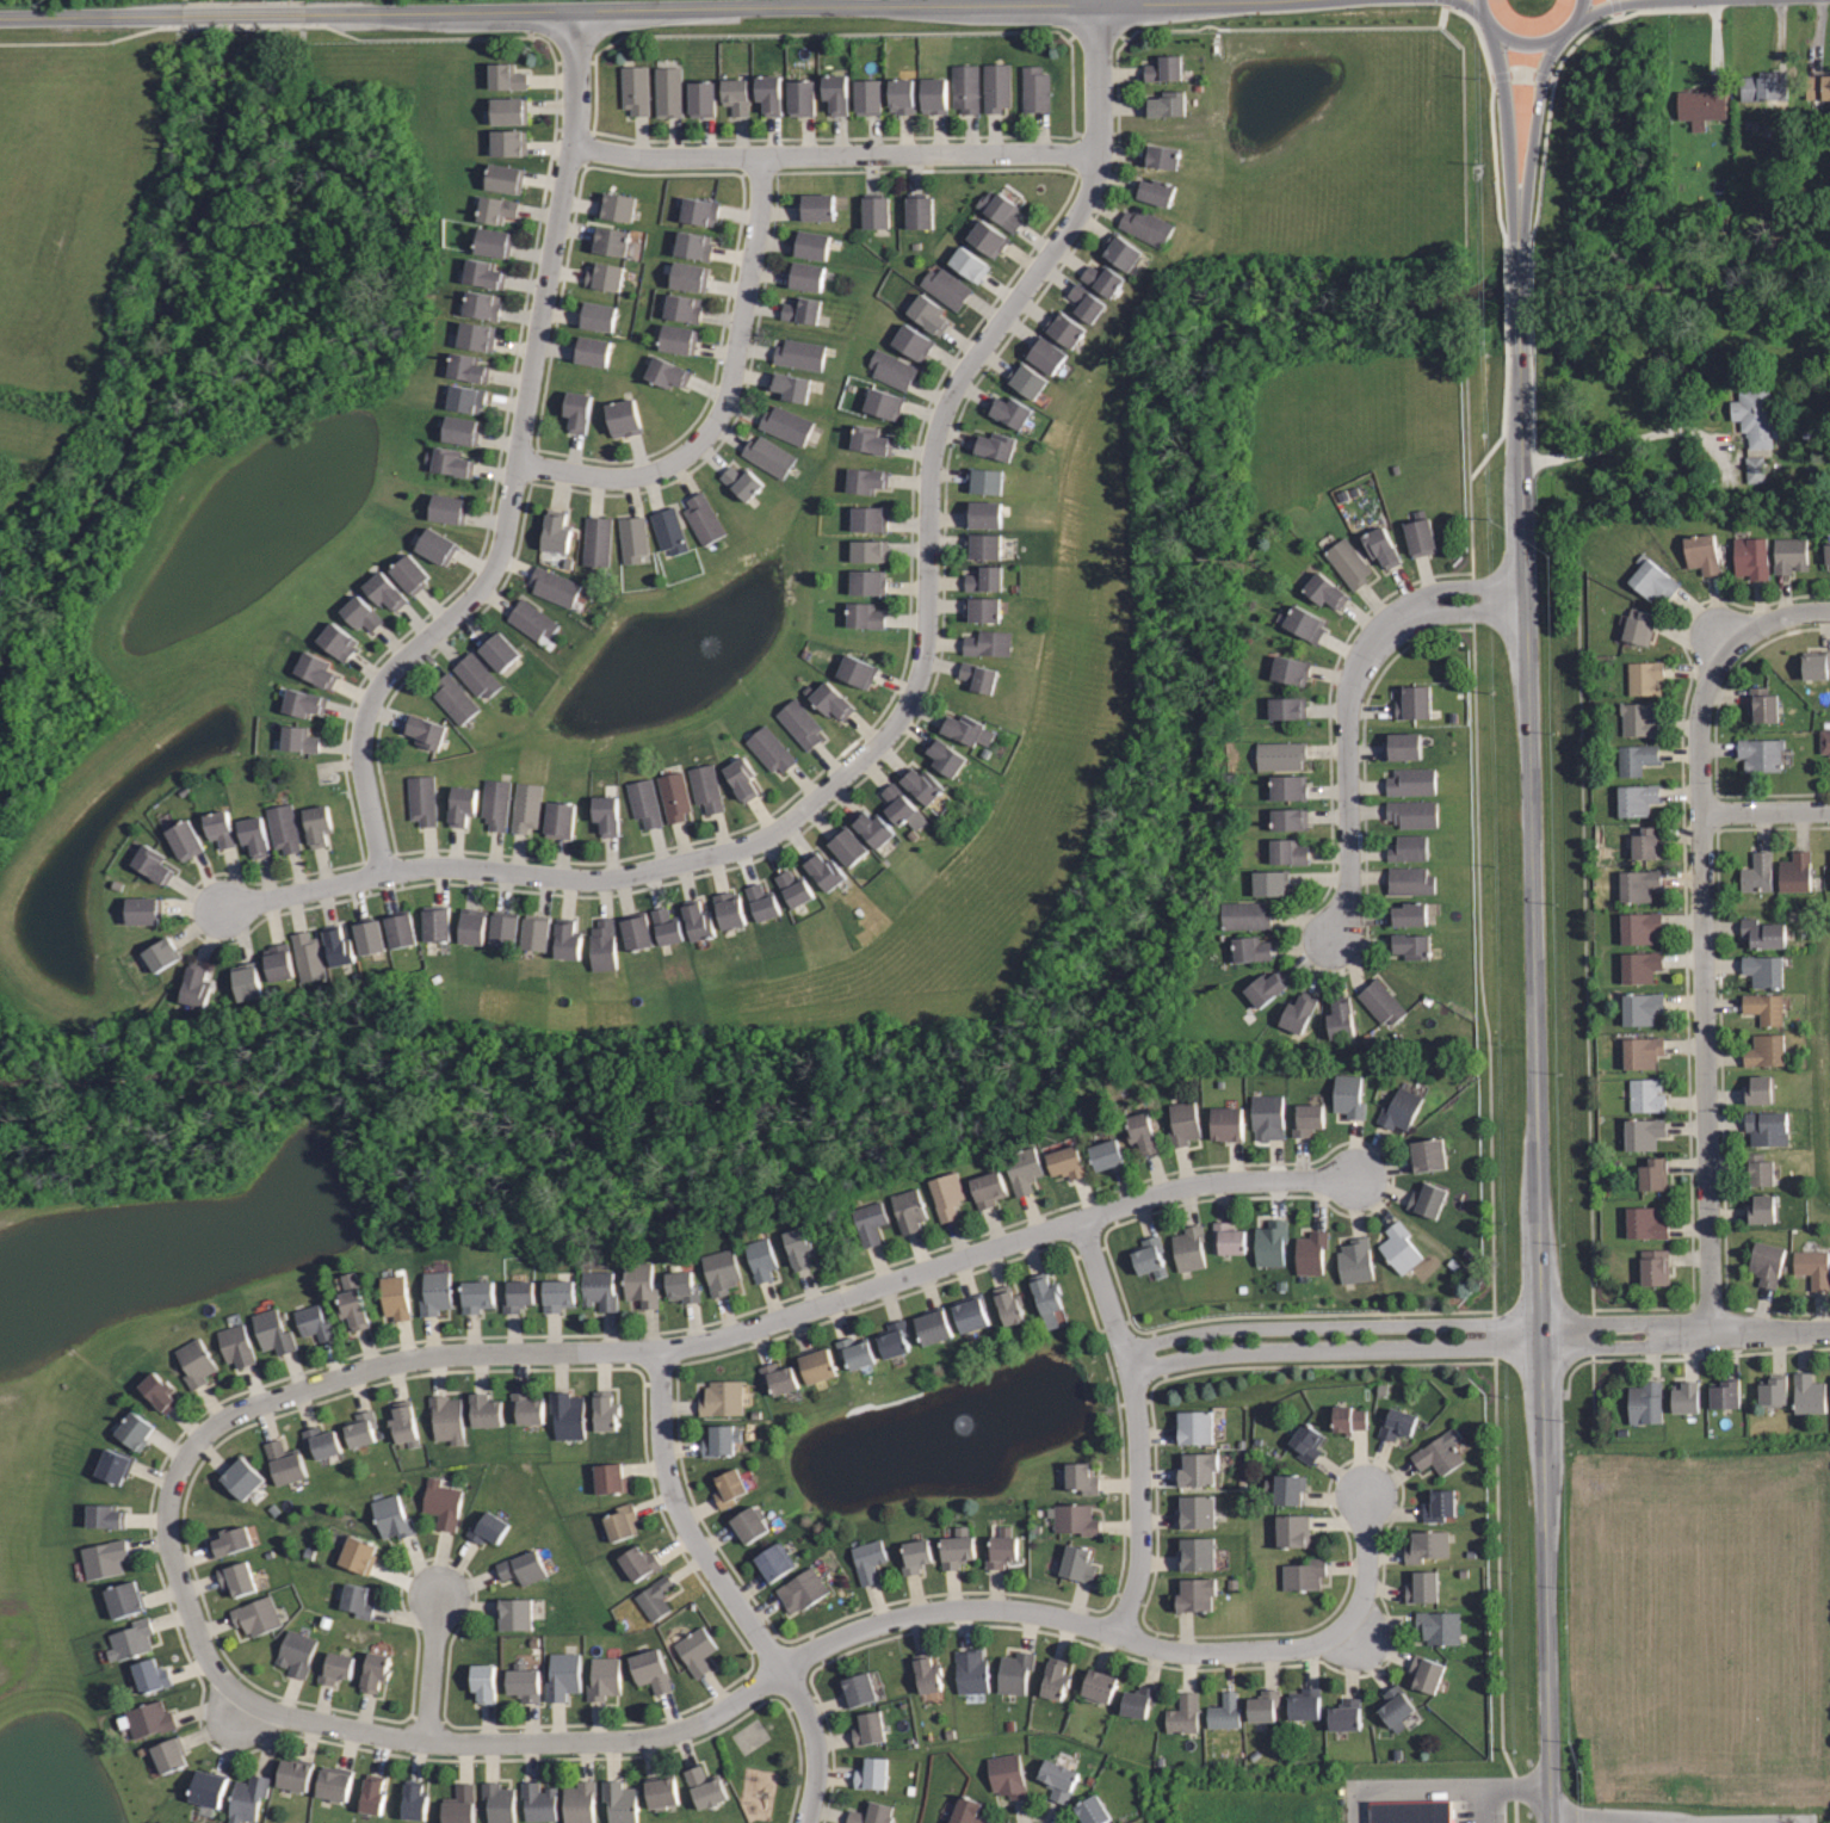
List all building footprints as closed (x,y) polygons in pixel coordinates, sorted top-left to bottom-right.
[(1180,55),(1180,80),(1143,80),(1143,63),(1158,63),(1158,56),(1180,55)] [(985,63),(1010,62),(1010,104),(1002,105),(1002,111),(985,111),(985,63)] [(517,73),(527,72),(528,88),(489,88),(489,63),(517,63),(517,73)] [(978,63),(978,112),(963,112),(963,106),(953,106),(953,63),(978,63)] [(647,66),(647,115),(629,115),(629,107),(622,107),(620,66),(647,66)] [(1022,67),(1041,66),(1041,73),(1050,73),(1050,110),(1022,112),(1022,67)] [(681,67),(681,117),(654,117),(655,67),(681,67)] [(780,72),(781,115),(765,115),(765,98),(756,98),(756,72),(780,72)] [(847,72),(847,113),(831,113),(831,100),(823,100),(823,72),(847,72)] [(1739,101),(1739,76),(1757,76),(1757,72),(1785,72),(1786,100),(1739,101)] [(922,75),(946,74),(947,110),(922,111),(922,75)] [(855,78),(879,76),(882,113),(857,113),(855,78)] [(1804,76),(1829,76),(1829,98),(1805,99),(1804,76)] [(789,79),(812,78),(815,113),(790,115),(789,79)] [(915,78),(916,113),(897,113),(897,111),(890,111),(890,78),(915,78)] [(747,79),(747,115),(731,116),(731,104),(722,104),(721,79),(747,79)] [(715,81),(715,116),(691,116),(691,82),(715,81)] [(1690,131),(1690,119),(1676,119),(1676,92),(1704,92),(1704,88),(1724,88),(1725,118),(1704,119),(1704,131),(1690,131)] [(1183,116),(1144,116),(1144,98),(1162,98),(1162,93),(1182,93),(1183,116)] [(528,98),(528,123),(491,123),(491,98),(528,98)] [(528,154),(491,154),(491,130),(527,129),(528,154)] [(1177,148),(1175,168),(1142,165),(1144,143),(1177,148)] [(527,168),(523,193),(488,187),(493,162),(527,168)] [(1174,184),(1167,205),(1133,196),(1139,178),(1152,181),(1154,178),(1174,184)] [(989,190),(993,193),(995,190),(1018,206),(1013,212),(1022,220),(1013,233),(975,204),(981,194),(983,196),(989,190)] [(635,197),(630,222),(599,216),(602,191),(635,197)] [(834,217),(799,218),(799,192),(834,192),(834,217)] [(883,192),(883,194),(889,194),(889,227),(864,227),(863,192),(883,192)] [(926,192),(926,197),(933,197),(933,228),(908,228),(908,193),(926,192)] [(685,193),(719,200),(716,220),(713,218),(712,224),(679,218),(685,193)] [(483,194),(520,200),(518,217),(506,216),(505,223),(480,220),(483,194)] [(1118,224),(1126,210),(1131,212),(1136,204),(1174,223),(1162,246),(1118,224)] [(965,235),(979,215),(1009,237),(995,257),(965,235)] [(477,252),(512,258),(515,239),(511,237),(512,231),(482,225),(477,252)] [(629,231),(624,257),(593,251),(596,225),(629,231)] [(827,259),(791,252),(796,225),(830,231),(827,259)] [(678,254),(681,230),(712,236),(711,242),(715,243),(711,260),(678,254)] [(1139,251),(1125,271),(1101,253),(1107,245),(1105,243),(1113,231),(1139,251)] [(947,259),(959,242),(991,266),(979,283),(947,259)] [(466,282),(506,289),(509,271),(496,268),(497,262),(471,258),(466,282)] [(822,290),(786,284),(791,258),(827,264),(822,290)] [(623,267),(619,291),(586,285),(589,268),(595,270),(596,261),(623,267)] [(672,286),(675,261),(709,267),(705,292),(672,286)] [(1106,265),(1123,277),(1108,297),(1080,276),(1089,262),(1101,272),(1106,265)] [(973,289),(958,310),(919,282),(931,266),(938,271),(942,265),(973,289)] [(1088,290),(1105,302),(1090,322),(1072,309),(1077,302),(1067,295),(1076,280),(1088,289),(1088,290)] [(470,290),(507,296),(503,313),(491,311),(490,319),(465,315),(470,290)] [(905,309),(920,290),(944,308),(940,314),(950,322),(940,335),(905,309)] [(666,315),(669,291),(701,297),(700,302),(703,302),(699,321),(666,315)] [(820,299),(817,322),(780,317),(783,301),(795,303),(796,296),(820,299)] [(618,305),(614,330),(581,326),(585,301),(618,305)] [(1084,328),(1070,347),(1043,327),(1052,314),(1055,316),(1059,310),(1084,328)] [(460,346),(495,352),(499,333),(494,333),(495,326),(464,321),(460,346)] [(661,347),(664,322),(698,327),(694,353),(661,347)] [(890,342),(903,322),(935,342),(927,356),(925,354),(921,361),(890,342)] [(607,364),(573,358),(575,339),(579,339),(580,333),(611,338),(607,364)] [(1067,353),(1051,373),(1026,354),(1041,334),(1067,353)] [(773,360),(777,342),(784,344),(785,336),(826,344),(822,369),(773,360)] [(867,364),(876,347),(917,367),(907,390),(872,375),(876,367),(867,364)] [(450,376),(489,383),(493,365),(480,363),(481,356),(455,351),(450,376)] [(655,354),(692,372),(685,388),(673,382),(669,388),(645,377),(655,354)] [(1046,379),(1033,398),(1006,378),(1012,369),(1015,371),(1021,361),(1046,379)] [(812,378),(808,402),(781,396),(783,390),(769,388),(773,370),(812,378)] [(450,409),(484,415),(488,396),(483,395),(484,388),(453,383),(450,409)] [(1772,421),(1782,421),(1783,437),(1773,437),(1773,445),(1769,445),(1770,452),(1746,453),(1746,446),(1750,446),(1749,435),(1748,435),(1746,428),(1742,430),(1742,418),(1732,418),(1731,398),(1741,398),(1739,387),(1769,385),(1772,421)] [(861,409),(870,387),(904,398),(896,421),(861,409)] [(591,393),(583,433),(567,430),(569,414),(562,413),(567,389),(591,393)] [(1019,428),(987,409),(995,394),(1007,400),(1009,395),(1031,407),(1019,428)] [(635,395),(643,431),(614,437),(606,401),(635,395)] [(803,444),(759,425),(766,407),(772,409),(775,402),(814,420),(803,444)] [(444,440),(480,446),(482,427),(478,426),(480,420),(449,414),(444,440)] [(879,428),(878,434),(892,438),(889,455),(849,447),(854,424),(879,428)] [(1014,438),(1008,459),(971,449),(976,432),(990,437),(991,431),(1014,438)] [(742,453),(752,438),(756,441),(760,435),(797,458),(784,478),(742,453)] [(434,470),(474,477),(477,459),(464,457),(465,450),(438,445),(434,470)] [(747,499),(719,475),(730,463),(740,471),(744,465),(762,482),(747,499)] [(870,470),(870,468),(888,470),(886,488),(874,487),(873,494),(845,492),(847,466),(870,470)] [(1001,469),(1000,493),(967,492),(969,483),(965,482),(966,466),(1001,469)] [(727,533),(704,546),(684,511),(690,507),(686,501),(703,490),(727,533)] [(431,518),(466,524),(469,505),(465,505),(466,498),(435,492),(431,518)] [(1000,500),(1000,526),(967,526),(967,500),(1000,500)] [(650,514),(674,506),(687,550),(670,555),(668,548),(661,549),(650,514)] [(851,530),(851,507),(885,507),(885,530),(851,530)] [(569,524),(565,551),(539,546),(543,525),(542,525),(544,512),(546,512),(546,508),(564,512),(563,523),(569,524)] [(1405,521),(1417,519),(1415,512),(1424,509),(1427,517),(1430,515),(1439,550),(1414,556),(1405,521)] [(618,517),(644,514),(649,552),(641,554),(642,561),(623,563),(618,517)] [(586,515),(612,518),(608,566),(583,564),(586,515)] [(1360,533),(1381,523),(1401,560),(1385,568),(1378,554),(1372,556),(1360,533)] [(429,525),(459,544),(446,566),(416,546),(429,525)] [(1001,532),(1000,557),(969,555),(969,546),(965,546),(966,531),(1001,532)] [(1700,575),(1699,564),(1686,566),(1682,537),(1712,532),(1717,573),(1700,575)] [(1773,536),(1805,534),(1806,568),(1793,568),(1793,564),(1791,564),(1791,570),(1773,571),(1772,562),(1774,562),(1773,536)] [(1322,552),(1343,536),(1370,569),(1362,575),(1365,580),(1352,589),(1322,552)] [(1748,579),(1748,573),(1732,574),(1731,537),(1764,536),(1766,579),(1748,579)] [(851,561),(851,537),(885,537),(885,561),(851,561)] [(390,568),(409,551),(429,575),(425,580),(427,582),(414,595),(390,568)] [(1678,583),(1668,597),(1661,591),(1657,594),(1655,593),(1650,599),(1625,579),(1637,563),(1632,560),(1639,551),(1678,583)] [(979,564),(1002,564),(1002,589),(965,589),(965,573),(979,573),(979,564)] [(580,583),(570,607),(532,591),(536,583),(528,581),(536,566),(580,583)] [(381,568),(408,599),(395,610),(387,600),(381,605),(363,583),(381,568)] [(849,593),(849,570),(884,569),(884,593),(849,593)] [(1299,588),(1315,569),(1348,595),(1337,608),(1323,597),(1318,604),(1299,588)] [(357,591),(383,620),(371,630),(364,622),(357,628),(339,607),(357,591)] [(1001,597),(1000,620),(967,619),(969,611),(965,610),(966,594),(1001,597)] [(507,618),(521,597),(561,624),(550,639),(543,635),(539,641),(507,618)] [(848,602),(873,602),(873,610),(883,610),(883,626),(848,626),(848,602)] [(1280,624),(1291,602),(1323,620),(1319,626),(1323,629),(1316,643),(1280,624)] [(1645,647),(1619,638),(1630,605),(1656,613),(1645,647)] [(316,638),(329,620),(357,641),(352,645),(354,648),(345,660),(316,638)] [(1010,630),(1009,655),(962,651),(963,634),(977,634),(977,628),(1010,630)] [(477,649),(496,630),(518,654),(499,672),(477,649)] [(295,669),(305,649),(330,661),(327,666),(339,672),(330,688),(295,669)] [(834,673),(843,650),(877,666),(867,687),(834,673)] [(1819,650),(1829,650),(1829,667),(1826,667),(1826,678),(1801,678),(1801,651),(1819,651),(1819,650)] [(452,668),(471,651),(501,686),(488,698),(482,692),(477,697),(452,668)] [(1271,678),(1275,654),(1312,662),(1307,679),(1306,679),(1305,686),(1271,678)] [(995,669),(989,693),(969,688),(970,680),(957,678),(960,661),(995,669)] [(1627,694),(1626,661),(1661,661),(1662,679),(1652,679),(1652,681),(1658,681),(1658,694),(1627,694)] [(447,671),(478,707),(458,724),(433,693),(438,688),(433,682),(447,671)] [(808,696),(824,679),(853,707),(842,719),(833,711),(828,716),(808,696)] [(282,709),(289,686),(327,697),(322,713),(310,710),(309,717),(282,709)] [(1429,686),(1429,718),(1393,718),(1392,699),(1398,699),(1398,686),(1429,686)] [(1776,722),(1749,722),(1749,687),(1768,687),(1768,694),(1776,694),(1776,722)] [(778,712),(797,696),(823,727),(817,733),(822,737),(809,748),(778,712)] [(1268,718),(1268,697),(1305,697),(1305,718),(1268,718)] [(1621,735),(1621,716),(1618,716),(1618,702),(1652,702),(1652,715),(1649,715),(1649,717),(1656,717),(1657,735),(1621,735)] [(408,712),(444,724),(435,749),(414,742),(416,736),(401,730),(408,712)] [(947,712),(959,718),(962,713),(983,723),(981,727),(994,733),(988,746),(976,740),(973,744),(939,730),(947,712)] [(747,739),(767,722),(798,759),(785,771),(780,765),(773,771),(747,739)] [(282,749),(283,725),(308,727),(308,735),(319,736),(317,752),(282,749)] [(1818,728),(1829,728),(1829,754),(1828,754),(1828,752),(1818,752),(1818,728)] [(1422,758),(1387,758),(1386,733),(1422,733),(1422,758)] [(966,756),(951,777),(932,762),(936,758),(927,750),(938,735),(966,756)] [(1742,772),(1741,758),(1735,758),(1735,740),(1781,739),(1781,748),(1778,749),(1779,771),(1742,772)] [(1257,767),(1256,741),(1306,741),(1306,759),(1302,759),(1302,767),(1257,767)] [(1615,777),(1615,746),(1657,746),(1657,764),(1640,764),(1640,777),(1615,777)] [(723,767),(743,753),(755,771),(748,775),(759,791),(744,801),(723,767)] [(688,768),(715,762),(725,810),(709,814),(706,801),(697,803),(688,768)] [(899,780),(913,767),(920,774),(925,770),(942,787),(926,805),(899,780)] [(1435,793),(1387,793),(1387,775),(1395,775),(1395,768),(1435,768),(1435,793)] [(656,775),(681,770),(690,809),(682,811),(685,818),(667,822),(656,775)] [(408,775),(433,774),(435,824),(419,826),(418,818),(410,818),(408,775)] [(1268,799),(1268,775),(1304,775),(1304,799),(1268,799)] [(625,783),(649,777),(661,824),(644,828),(641,816),(633,817),(625,783)] [(509,781),(503,829),(487,827),(488,821),(484,821),(486,814),(481,814),(484,778),(509,781)] [(542,784),(537,827),(528,826),(527,833),(511,830),(515,781),(542,784)] [(916,808),(898,824),(884,809),(890,804),(879,792),(891,781),(916,808)] [(476,786),(474,815),(466,814),(465,826),(447,824),(451,785),(476,786)] [(1661,801),(1650,802),(1651,815),(1619,816),(1618,786),(1659,785),(1661,801)] [(593,795),(617,795),(618,835),(600,835),(600,818),(593,818),(593,795)] [(574,802),(570,838),(544,834),(544,830),(543,830),(546,799),(574,802)] [(1438,801),(1438,828),(1399,828),(1399,823),(1395,823),(1395,820),(1387,820),(1387,802),(1438,801)] [(265,807),(290,802),(301,849),(282,853),(280,845),(273,847),(265,807)] [(302,808),(326,803),(332,830),(324,832),(327,843),(309,847),(302,808)] [(877,812),(894,832),(876,847),(852,820),(864,809),(872,817),(877,812)] [(1271,830),(1271,809),(1307,809),(1307,829),(1271,830)] [(204,815),(227,810),(235,845),(218,848),(216,839),(209,840),(204,815)] [(239,820),(261,815),(268,854),(252,858),(249,846),(243,847),(239,820)] [(204,849),(183,861),(165,830),(187,818),(204,849)] [(1662,840),(1663,858),(1632,859),(1632,835),(1642,835),(1642,824),(1662,824),(1662,840)] [(867,849),(849,866),(828,842),(847,826),(867,849)] [(1426,859),(1386,859),(1386,847),(1396,847),(1396,834),(1426,834),(1426,859)] [(1269,863),(1269,838),(1296,838),(1296,846),(1307,845),(1307,863),(1269,863)] [(167,855),(162,863),(177,872),(167,886),(131,864),(146,842),(167,855)] [(1774,889),(1742,890),(1742,867),(1755,867),(1755,851),(1773,849),(1774,889)] [(1812,890),(1780,890),(1780,860),(1794,859),(1794,849),(1812,849),(1812,890)] [(845,876),(826,891),(802,861),(815,851),(823,861),(829,857),(845,876)] [(1387,894),(1387,866),(1426,866),(1426,875),(1434,875),(1434,894),(1387,894)] [(802,873),(814,896),(791,907),(775,875),(789,867),(793,878),(802,873)] [(1619,902),(1618,871),(1658,870),(1659,886),(1650,888),(1650,901),(1619,902)] [(1251,895),(1251,871),(1287,871),(1287,895),(1251,895)] [(1621,901),(1620,874),(1613,874),(1614,901),(1621,901)] [(771,889),(779,913),(756,921),(744,888),(760,882),(763,892),(771,889)] [(746,922),(721,927),(715,895),(734,891),(734,894),(740,892),(746,922)] [(163,916),(159,917),(159,922),(126,922),(126,896),(163,896),(163,916)] [(701,910),(710,909),(715,934),(691,940),(682,902),(699,898),(701,910)] [(1220,928),(1220,901),(1265,901),(1265,909),(1269,909),(1269,927),(1220,928)] [(1426,925),(1387,925),(1387,907),(1403,907),(1403,901),(1426,901),(1426,925)] [(451,940),(425,940),(425,904),(450,904),(451,940)] [(661,944),(653,909),(668,906),(672,920),(680,919),(685,938),(661,944)] [(464,907),(481,909),(481,913),(488,914),(484,944),(460,941),(464,907)] [(384,915),(409,912),(415,941),(390,946),(384,915)] [(494,912),(519,915),(515,946),(490,944),(494,912)] [(545,950),(519,947),(523,913),(549,915),(545,950)] [(622,919),(647,913),(655,944),(630,950),(622,919)] [(1619,914),(1661,913),(1661,931),(1651,931),(1651,944),(1619,944),(1619,914)] [(395,920),(401,950),(426,945),(420,915),(395,920)] [(616,968),(591,969),(588,934),(592,934),(591,926),(596,925),(596,917),(613,916),(616,968)] [(1748,948),(1748,935),(1742,935),(1741,916),(1758,916),(1758,922),(1782,922),(1782,947),(1748,948)] [(353,923),(378,919),(384,950),(359,953),(353,923)] [(577,959),(552,957),(556,919),(574,921),(574,932),(580,933),(577,959)] [(323,929),(341,925),(344,938),(350,937),(356,959),(333,965),(323,929)] [(290,934),(308,931),(309,941),(317,940),(324,976),(299,981),(290,934)] [(1405,934),(1428,934),(1428,958),(1404,958),(1404,952),(1390,952),(1390,933),(1405,933),(1405,934)] [(156,972),(142,953),(168,935),(181,954),(156,972)] [(1234,962),(1231,938),(1257,935),(1259,941),(1269,940),(1271,958),(1234,962)] [(292,975),(268,981),(262,953),(267,952),(265,946),(284,941),(292,975)] [(1619,953),(1661,951),(1661,969),(1651,969),(1651,983),(1620,983),(1619,953)] [(1750,987),(1750,972),(1739,972),(1739,954),(1779,954),(1779,987),(1750,987)] [(261,995),(237,1000),(231,970),(239,968),(237,963),(254,959),(261,995)] [(202,1008),(178,1000),(190,960),(209,968),(204,978),(211,981),(202,1008)] [(1259,1008),(1243,990),(1265,971),(1269,976),(1279,969),(1290,981),(1259,1008)] [(1355,994),(1374,976),(1405,1011),(1391,1024),(1386,1018),(1380,1022),(1355,994)] [(1302,1034),(1279,1025),(1290,1000),(1296,1002),(1302,990),(1317,997),(1302,1034)] [(1620,1026),(1620,995),(1661,994),(1661,1012),(1653,1012),(1653,1016),(1651,1018),(1651,1025),(1620,1026)] [(1758,994),(1780,994),(1780,1024),(1757,1024),(1757,1012),(1742,1012),(1742,994),(1758,994)] [(1353,1034),(1329,1037),(1325,1012),(1331,1012),(1329,997),(1348,995),(1353,1034)] [(1337,1015),(1339,1040),(1363,1038),(1359,1002),(1339,1004),(1341,1015),(1337,1015)] [(1742,1065),(1742,1046),(1751,1046),(1751,1033),(1781,1033),(1782,1064),(1742,1065)] [(1621,1069),(1620,1038),(1662,1037),(1662,1055),(1655,1055),(1655,1061),(1651,1061),(1651,1068),(1621,1069)] [(1359,1075),(1359,1101),(1365,1101),(1364,1117),(1346,1117),(1346,1111),(1334,1110),(1335,1074),(1359,1075)] [(1744,1102),(1744,1084),(1749,1084),(1749,1075),(1772,1075),(1773,1102),(1744,1102)] [(1627,1112),(1626,1080),(1658,1079),(1658,1090),(1653,1092),(1653,1094),(1662,1094),(1663,1111),(1627,1112)] [(1404,1131),(1392,1125),(1390,1130),(1373,1123),(1381,1107),(1387,1110),(1398,1087),(1421,1098),(1404,1131)] [(1251,1095),(1281,1095),(1282,1137),(1267,1137),(1267,1139),(1256,1139),(1256,1127),(1251,1129),(1251,1095)] [(1168,1105),(1193,1099),(1201,1137),(1187,1139),(1188,1144),(1171,1148),(1168,1131),(1173,1130),(1168,1105)] [(1322,1127),(1313,1127),(1313,1130),(1309,1131),(1309,1136),(1291,1136),(1291,1120),(1296,1120),(1296,1105),(1322,1104),(1322,1127)] [(1211,1106),(1242,1106),(1242,1141),(1222,1141),(1222,1138),(1211,1138),(1211,1106)] [(1125,1117),(1146,1110),(1152,1132),(1155,1132),(1158,1142),(1156,1143),(1157,1149),(1143,1154),(1139,1143),(1132,1145),(1131,1141),(1129,1142),(1125,1133),(1130,1132),(1125,1117)] [(1750,1144),(1750,1130),(1743,1130),(1743,1111),(1786,1110),(1786,1144),(1750,1144)] [(1624,1150),(1622,1120),(1663,1119),(1663,1136),(1655,1137),(1655,1150),(1624,1150)] [(1095,1170),(1088,1147),(1115,1138),(1123,1162),(1095,1170)] [(1412,1173),(1409,1144),(1441,1139),(1445,1169),(1412,1173)] [(1045,1155),(1076,1144),(1086,1173),(1070,1178),(1069,1174),(1063,1176),(1062,1173),(1052,1176),(1045,1155)] [(1043,1173),(1033,1176),(1034,1180),(1028,1182),(1032,1192),(1014,1198),(1009,1184),(1012,1182),(1002,1156),(1033,1145),(1043,1173)] [(1769,1185),(1744,1185),(1744,1152),(1762,1154),(1762,1161),(1770,1161),(1769,1185)] [(1637,1189),(1637,1164),(1646,1164),(1646,1156),(1665,1156),(1665,1189),(1637,1189)] [(1007,1194),(993,1199),(994,1203),(979,1209),(970,1180),(999,1169),(1007,1194)] [(926,1180),(956,1170),(963,1197),(957,1199),(958,1203),(952,1204),(956,1217),(939,1222),(926,1180)] [(1446,1189),(1434,1218),(1405,1207),(1411,1191),(1418,1193),(1423,1181),(1446,1189)] [(901,1234),(895,1215),(896,1215),(889,1194),(915,1186),(926,1217),(917,1221),(920,1226),(901,1234)] [(1748,1222),(1746,1204),(1751,1204),(1751,1194),(1775,1193),(1775,1222),(1748,1222)] [(865,1248),(852,1209),(880,1199),(888,1221),(874,1225),(880,1243),(865,1248)] [(1653,1237),(1625,1237),(1624,1206),(1656,1206),(1656,1219),(1665,1218),(1665,1238),(1653,1238),(1653,1237)] [(1282,1265),(1256,1266),(1255,1225),(1267,1225),(1267,1218),(1285,1218),(1285,1238),(1282,1238),(1282,1265)] [(1399,1274),(1377,1246),(1389,1236),(1384,1230),(1397,1218),(1409,1234),(1404,1237),(1421,1257),(1399,1274)] [(1204,1267),(1177,1271),(1171,1235),(1185,1232),(1183,1226),(1200,1223),(1204,1240),(1200,1241),(1204,1267)] [(1243,1229),(1243,1254),(1213,1254),(1213,1234),(1211,1234),(1211,1223),(1230,1223),(1230,1230),(1243,1229)] [(806,1240),(811,1238),(816,1253),(809,1255),(811,1263),(795,1268),(783,1231),(803,1225),(806,1240)] [(1322,1248),(1322,1274),(1297,1274),(1297,1237),(1307,1237),(1307,1231),(1327,1231),(1327,1248),(1322,1248)] [(1161,1246),(1162,1252),(1157,1253),(1166,1275),(1155,1279),(1151,1269),(1137,1274),(1127,1248),(1142,1243),(1140,1240),(1156,1234),(1161,1246)] [(1341,1283),(1336,1253),(1341,1252),(1340,1246),(1348,1244),(1348,1238),(1366,1236),(1372,1279),(1341,1283)] [(777,1267),(769,1269),(773,1279),(756,1284),(744,1244),(767,1237),(777,1267)] [(1773,1290),(1754,1285),(1757,1273),(1745,1271),(1752,1242),(1782,1249),(1773,1290)] [(741,1277),(736,1278),(738,1284),(729,1286),(730,1292),(715,1297),(703,1254),(734,1247),(741,1277)] [(1639,1285),(1639,1250),(1668,1250),(1668,1285),(1639,1285)] [(1829,1291),(1810,1291),(1810,1274),(1794,1274),(1794,1250),(1829,1250),(1829,1291)] [(654,1281),(654,1287),(659,1287),(659,1308),(641,1308),(641,1298),(625,1298),(625,1261),(653,1261),(654,1281)] [(694,1285),(700,1284),(701,1300),(685,1303),(684,1298),(669,1299),(666,1272),(692,1268),(694,1285)] [(360,1287),(371,1324),(354,1329),(352,1320),(344,1322),(341,1310),(345,1309),(340,1292),(347,1291),(342,1273),(356,1269),(360,1287)] [(425,1272),(450,1269),(453,1306),(440,1308),(440,1314),(422,1316),(421,1298),(427,1298),(425,1272)] [(1044,1269),(1049,1283),(1056,1280),(1058,1291),(1056,1292),(1062,1308),(1055,1310),(1059,1324),(1049,1328),(1044,1314),(1041,1315),(1028,1275),(1044,1269)] [(613,1292),(618,1292),(618,1309),(600,1310),(600,1300),(593,1300),(593,1304),(583,1304),(582,1271),(613,1271),(613,1292)] [(382,1277),(406,1273),(410,1318),(395,1320),(394,1315),(387,1316),(382,1277)] [(464,1302),(464,1279),(493,1279),(494,1305),(481,1305),(481,1312),(463,1312),(463,1302),(464,1302)] [(519,1311),(503,1311),(502,1294),(508,1293),(508,1280),(532,1279),(533,1302),(525,1303),(525,1306),(519,1306),(519,1311)] [(573,1306),(561,1306),(561,1311),(542,1311),(542,1280),(573,1280),(573,1306)] [(1019,1305),(1024,1320),(1006,1325),(994,1290),(1008,1285),(1012,1296),(1019,1294),(1021,1304),(1019,1305)] [(984,1311),(988,1323),(960,1333),(951,1304),(965,1300),(964,1298),(979,1293),(985,1311),(984,1311)] [(295,1311),(320,1303),(326,1322),(330,1321),(335,1336),(321,1341),(317,1330),(303,1335),(295,1311)] [(253,1315),(279,1306),(286,1331),(292,1329),(298,1348),(279,1354),(277,1345),(264,1349),(253,1315)] [(952,1336),(923,1345),(915,1317),(928,1314),(927,1311),(942,1306),(952,1336)] [(902,1336),(907,1349),(882,1359),(873,1336),(888,1331),(885,1325),(903,1320),(908,1335),(902,1336)] [(220,1331),(246,1323),(258,1361),(240,1367),(237,1359),(229,1361),(220,1331)] [(177,1349),(199,1335),(218,1367),(205,1376),(209,1382),(193,1390),(184,1374),(190,1372),(177,1349)] [(874,1362),(848,1370),(845,1358),(840,1359),(834,1342),(852,1337),(854,1343),(867,1339),(874,1362)] [(836,1373),(808,1384),(798,1355),(828,1346),(836,1373)] [(791,1365),(798,1388),(773,1395),(768,1379),(763,1380),(759,1366),(777,1361),(779,1368),(791,1365)] [(140,1385),(155,1371),(166,1382),(168,1379),(175,1388),(169,1392),(179,1402),(167,1413),(140,1385)] [(1812,1371),(1812,1380),(1826,1380),(1825,1414),(1794,1413),(1794,1371),(1812,1371)] [(1787,1405),(1758,1405),(1758,1383),(1768,1383),(1768,1374),(1786,1374),(1787,1405)] [(1739,1407),(1711,1407),(1711,1385),(1720,1385),(1720,1377),(1739,1377),(1739,1407)] [(698,1415),(698,1397),(703,1397),(703,1386),(709,1386),(709,1380),(740,1380),(740,1415),(698,1415)] [(1659,1422),(1642,1422),(1642,1423),(1627,1423),(1626,1385),(1640,1385),(1640,1380),(1659,1380),(1659,1422)] [(1698,1411),(1671,1413),(1671,1385),(1680,1385),(1680,1380),(1696,1380),(1698,1411)] [(583,1395),(583,1438),(555,1438),(555,1410),(551,1410),(551,1391),(569,1390),(569,1395),(583,1395)] [(594,1390),(612,1390),(612,1405),(619,1405),(619,1415),(617,1415),(617,1429),(594,1429),(594,1390)] [(544,1399),(544,1423),(518,1423),(518,1409),(512,1409),(512,1391),(530,1391),(530,1399),(544,1399)] [(472,1427),(471,1393),(489,1392),(489,1401),(502,1401),(502,1426),(472,1427)] [(462,1397),(463,1444),(451,1444),(451,1439),(435,1439),(434,1411),(431,1413),(429,1396),(447,1395),(447,1398),(462,1397)] [(410,1398),(419,1444),(408,1446),(407,1440),(396,1441),(394,1428),(391,1429),(389,1419),(396,1417),(392,1401),(410,1398)] [(1352,1436),(1344,1435),(1344,1432),(1334,1432),(1334,1405),(1350,1405),(1350,1409),(1365,1409),(1365,1429),(1352,1429),(1352,1436)] [(1415,1415),(1409,1435),(1397,1432),(1393,1441),(1377,1435),(1381,1420),(1384,1420),(1389,1407),(1415,1415)] [(376,1440),(351,1447),(344,1425),(357,1421),(356,1414),(372,1408),(377,1426),(372,1427),(376,1440)] [(155,1426),(146,1438),(149,1440),(141,1451),(117,1433),(134,1410),(155,1426)] [(1179,1411),(1212,1411),(1212,1444),(1179,1444),(1179,1411)] [(1322,1433),(1325,1436),(1317,1447),(1323,1451),(1312,1465),(1299,1456),(1303,1451),(1291,1442),(1306,1421),(1322,1433)] [(335,1429),(341,1452),(317,1459),(313,1446),(308,1447),(303,1430),(320,1426),(322,1433),(335,1429)] [(1449,1444),(1461,1460),(1439,1477),(1429,1464),(1420,1471),(1409,1457),(1451,1426),(1459,1438),(1449,1444)] [(700,1457),(699,1436),(705,1436),(705,1433),(710,1433),(710,1427),(732,1427),(732,1429),(740,1429),(740,1440),(732,1441),(732,1456),(700,1457)] [(298,1451),(307,1476),(278,1485),(265,1444),(282,1438),(288,1454),(298,1451)] [(124,1454),(125,1452),(136,1457),(128,1477),(125,1477),(122,1484),(97,1473),(107,1447),(124,1454)] [(1212,1484),(1177,1484),(1177,1467),(1182,1467),(1181,1452),(1217,1452),(1217,1469),(1212,1469),(1212,1484)] [(267,1478),(246,1501),(222,1477),(243,1454),(267,1478)] [(594,1464),(622,1463),(622,1477),(627,1477),(627,1491),(595,1493),(594,1464)] [(1094,1475),(1100,1475),(1100,1493),(1084,1494),(1084,1490),(1068,1490),(1067,1465),(1094,1464),(1094,1475)] [(747,1490),(734,1496),(736,1501),(721,1509),(711,1493),(718,1488),(715,1481),(736,1470),(747,1490)] [(1307,1477),(1307,1491),(1303,1490),(1302,1506),(1274,1504),(1274,1490),(1263,1490),(1265,1479),(1275,1479),(1275,1475),(1307,1477)] [(464,1490),(456,1531),(438,1527),(440,1514),(424,1510),(431,1477),(440,1478),(439,1485),(464,1490)] [(1453,1489),(1453,1514),(1442,1514),(1442,1520),(1422,1520),(1422,1503),(1428,1503),(1428,1489),(1453,1489)] [(373,1502),(398,1494),(407,1519),(412,1516),(418,1532),(401,1538),(400,1533),(385,1538),(373,1502)] [(1180,1495),(1213,1495),(1213,1527),(1180,1527),(1180,1495)] [(638,1519),(635,1520),(638,1532),(612,1541),(602,1516),(619,1512),(617,1506),(632,1501),(638,1519)] [(87,1526),(88,1503),(117,1504),(117,1509),(125,1510),(124,1527),(87,1526)] [(758,1507),(763,1516),(761,1518),(768,1530),(744,1544),(730,1520),(753,1504),(755,1508),(758,1507)] [(1077,1537),(1077,1532),(1053,1532),(1052,1504),(1089,1504),(1089,1519),(1096,1519),(1098,1535),(1077,1537)] [(481,1525),(490,1509),(511,1522),(499,1543),(490,1538),(489,1541),(484,1538),(482,1543),(468,1533),(476,1521),(481,1525)] [(1279,1514),(1311,1514),(1311,1546),(1279,1546),(1279,1514)] [(252,1545),(214,1558),(208,1541),(220,1537),(217,1531),(229,1527),(230,1530),(246,1525),(252,1545)] [(966,1538),(976,1538),(976,1561),(962,1562),(962,1568),(944,1569),(942,1539),(954,1538),(953,1526),(966,1525),(966,1538)] [(1012,1537),(1019,1537),(1020,1561),(1006,1561),(1006,1566),(988,1566),(987,1550),(991,1550),(991,1538),(1000,1537),(1000,1526),(1012,1526),(1012,1537)] [(1421,1558),(1421,1562),(1403,1563),(1403,1543),(1410,1543),(1410,1532),(1446,1532),(1447,1558),(1421,1558)] [(379,1545),(375,1555),(377,1556),(370,1575),(340,1563),(342,1558),(339,1556),(342,1546),(346,1547),(352,1534),(379,1545)] [(1179,1537),(1212,1537),(1212,1570),(1179,1570),(1179,1537)] [(82,1547),(110,1543),(110,1541),(126,1538),(130,1557),(122,1559),(124,1572),(88,1580),(82,1547)] [(861,1586),(849,1549),(879,1538),(886,1561),(874,1564),(879,1580),(861,1586)] [(932,1562),(921,1563),(921,1566),(920,1566),(920,1572),(902,1575),(899,1556),(904,1556),(903,1544),(929,1540),(932,1562)] [(754,1559),(780,1541),(796,1563),(769,1582),(754,1559)] [(1089,1550),(1087,1558),(1092,1559),(1090,1564),(1095,1565),(1092,1583),(1058,1575),(1065,1544),(1089,1550)] [(644,1555),(653,1549),(662,1564),(647,1575),(645,1574),(635,1582),(619,1558),(637,1545),(644,1555)] [(512,1558),(537,1549),(548,1575),(524,1584),(521,1580),(519,1581),(517,1575),(503,1581),(497,1564),(512,1558)] [(1321,1589),(1284,1588),(1285,1564),(1309,1565),(1309,1557),(1325,1558),(1325,1574),(1321,1574),(1321,1589)] [(225,1566),(248,1559),(258,1589),(235,1596),(231,1587),(229,1588),(228,1584),(222,1587),(216,1570),(225,1566)] [(787,1613),(773,1589),(809,1566),(826,1594),(798,1612),(796,1608),(787,1613)] [(1410,1571),(1434,1571),(1434,1602),(1404,1602),(1404,1584),(1410,1584),(1410,1571)] [(633,1598),(651,1586),(651,1584),(666,1574),(674,1584),(663,1592),(666,1595),(662,1599),(669,1609),(650,1623),(633,1598)] [(1211,1609),(1175,1609),(1175,1593),(1181,1593),(1181,1578),(1214,1578),(1214,1595),(1211,1595),(1211,1609)] [(106,1590),(136,1580),(147,1608),(116,1619),(106,1590)] [(371,1588),(369,1600),(376,1602),(372,1619),(356,1615),(357,1609),(342,1607),(348,1582),(371,1588)] [(242,1606),(272,1594),(283,1624),(254,1636),(252,1631),(248,1632),(245,1624),(237,1627),(230,1609),(242,1606)] [(533,1599),(533,1629),(502,1630),(502,1599),(533,1599)] [(1458,1645),(1427,1645),(1427,1639),(1422,1639),(1422,1629),(1415,1629),(1415,1612),(1458,1612),(1458,1645)] [(149,1633),(154,1649),(119,1660),(119,1658),(111,1661),(109,1650),(115,1648),(111,1634),(135,1626),(134,1621),(149,1617),(154,1632),(149,1633)] [(695,1677),(673,1645),(699,1626),(715,1648),(701,1657),(709,1668),(695,1677)] [(317,1640),(309,1663),(313,1664),(307,1680),(289,1673),(292,1664),(290,1663),(289,1668),(277,1663),(290,1629),(317,1640)] [(657,1646),(672,1689),(656,1695),(651,1681),(638,1685),(629,1657),(657,1646)] [(988,1660),(988,1693),(959,1693),(959,1662),(956,1662),(956,1650),(971,1650),(971,1649),(983,1648),(983,1660),(988,1660)] [(356,1657),(352,1679),(342,1677),(341,1681),(336,1680),(335,1685),(319,1681),(322,1664),(328,1666),(330,1651),(356,1657)] [(391,1655),(388,1671),(390,1671),(388,1683),(382,1681),(379,1694),(361,1691),(370,1651),(391,1655)] [(939,1676),(941,1691),(920,1693),(917,1670),(915,1671),(913,1655),(929,1651),(932,1663),(939,1663),(941,1675),(939,1676)] [(1028,1669),(1025,1695),(999,1692),(1002,1655),(1015,1656),(1015,1651),(1034,1654),(1032,1669),(1028,1669)] [(580,1652),(580,1691),(567,1691),(567,1703),(548,1703),(548,1681),(550,1681),(550,1652),(580,1652)] [(1443,1664),(1433,1693),(1410,1685),(1415,1673),(1408,1670),(1414,1654),(1443,1664)] [(1040,1694),(1051,1656),(1069,1661),(1064,1676),(1071,1677),(1069,1687),(1067,1686),(1062,1700),(1040,1694)] [(134,1664),(155,1657),(159,1667),(162,1666),(163,1669),(168,1668),(173,1683),(143,1694),(134,1664)] [(593,1657),(619,1657),(619,1693),(605,1693),(605,1700),(587,1700),(587,1683),(593,1683),(593,1657)] [(539,1669),(539,1701),(523,1701),(523,1697),(518,1697),(518,1693),(507,1693),(507,1670),(514,1670),(514,1663),(526,1663),(526,1669),(539,1669)] [(495,1664),(496,1703),(478,1703),(478,1692),(472,1692),(472,1664),(495,1664)] [(1117,1677),(1108,1704),(1098,1700),(1098,1703),(1087,1699),(1088,1697),(1082,1695),(1090,1669),(1117,1677)] [(842,1680),(868,1673),(876,1700),(849,1707),(842,1680)] [(1414,1707),(1398,1719),(1403,1725),(1393,1734),(1374,1710),(1386,1700),(1380,1694),(1393,1683),(1414,1707)] [(1120,1714),(1125,1692),(1138,1693),(1139,1686),(1156,1689),(1154,1705),(1148,1704),(1145,1718),(1120,1714)] [(1290,1722),(1288,1698),(1300,1697),(1299,1687),(1317,1687),(1319,1720),(1290,1722)] [(1272,1706),(1272,1720),(1247,1720),(1247,1697),(1260,1697),(1260,1689),(1278,1689),(1278,1706),(1272,1706)] [(1199,1732),(1166,1732),(1166,1711),(1181,1711),(1181,1693),(1198,1693),(1199,1732)] [(1207,1728),(1206,1707),(1223,1707),(1222,1693),(1236,1693),(1236,1706),(1238,1706),(1238,1728),(1207,1728)] [(1359,1730),(1328,1730),(1328,1707),(1341,1707),(1341,1698),(1359,1698),(1359,1730)] [(162,1700),(166,1713),(172,1711),(178,1728),(161,1734),(160,1730),(135,1738),(131,1726),(122,1729),(118,1718),(128,1716),(126,1712),(162,1700)] [(852,1745),(849,1725),(859,1724),(858,1714),(880,1712),(883,1742),(852,1745)] [(186,1754),(185,1754),(188,1765),(163,1775),(159,1763),(155,1765),(150,1754),(154,1753),(153,1748),(179,1736),(186,1754)] [(987,1759),(1018,1753),(1026,1797),(1008,1800),(1007,1794),(1000,1796),(999,1791),(993,1792),(987,1759)] [(1069,1769),(1077,1773),(1067,1804),(1049,1798),(1053,1787),(1045,1785),(1046,1782),(1037,1779),(1044,1757),(1069,1767),(1069,1769)] [(283,1760),(295,1761),(295,1759),(315,1762),(309,1792),(301,1790),(301,1793),(291,1791),(291,1788),(278,1786),(283,1760)] [(884,1790),(852,1787),(853,1767),(864,1768),(864,1759),(886,1760),(884,1790)] [(716,1804),(699,1810),(692,1790),(691,1790),(684,1771),(699,1766),(704,1778),(717,1773),(725,1798),(715,1802),(716,1804)] [(348,1802),(341,1802),(341,1803),(330,1802),(332,1798),(319,1796),(323,1767),(353,1771),(348,1802)] [(229,1779),(220,1809),(191,1799),(199,1769),(229,1779)] [(360,1810),(366,1773),(384,1776),(382,1790),(384,1790),(381,1813),(360,1810)] [(242,1819),(241,1822),(229,1822),(231,1816),(229,1816),(236,1780),(251,1782),(252,1774),(272,1778),(267,1798),(261,1797),(256,1822),(242,1819)] [(679,1805),(666,1806),(667,1811),(655,1812),(654,1809),(649,1809),(645,1778),(675,1774),(679,1805)] [(402,1818),(407,1779),(424,1781),(422,1791),(428,1791),(425,1821),(402,1818)] [(594,1798),(594,1822),(564,1822),(564,1787),(577,1787),(577,1781),(596,1780),(596,1798),(594,1798)] [(636,1787),(637,1822),(610,1822),(610,1800),(604,1800),(602,1781),(623,1780),(623,1787),(636,1787)] [(514,1788),(514,1822),(489,1822),(489,1799),(483,1799),(483,1781),(501,1781),(501,1788),(514,1788)] [(474,1782),(473,1822),(443,1822),(443,1802),(456,1802),(456,1782),(474,1782)] [(555,1821),(524,1821),(524,1794),(521,1794),(521,1782),(539,1782),(539,1792),(545,1792),(545,1787),(555,1787),(555,1821)] [(983,1819),(981,1822),(948,1822),(959,1796),(979,1804),(975,1816),(983,1819)] [(1108,1818),(1101,1822),(1083,1822),(1074,1809),(1094,1796),(1108,1818)] [(1452,1800),(1452,1822),(1371,1822),(1371,1802),(1452,1800)] [(891,1817),(890,1822),(848,1822),(851,1810),(866,1813),(870,1802),(892,1806),(890,1817),(891,1817)]
